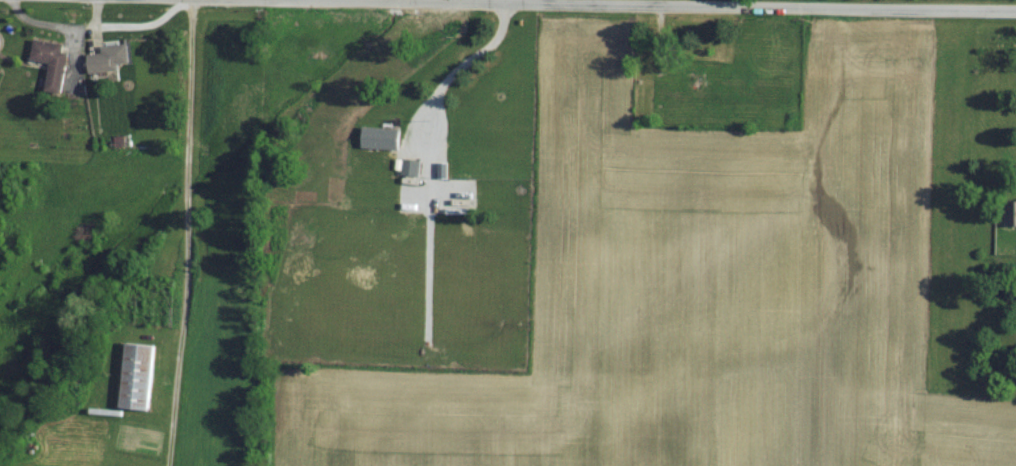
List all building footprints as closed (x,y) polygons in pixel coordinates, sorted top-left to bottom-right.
[(72,51),(67,51),(68,42),(37,39),(35,59),(54,61),(51,91),(67,93),(72,51)] [(92,50),(94,72),(135,67),(132,45),(92,50)] [(363,148),(402,149),(403,128),(364,127),(363,148)] [(421,160),(405,159),(404,175),(421,175),(421,160)] [(121,407),(152,410),(158,345),(127,342),(121,407)]
